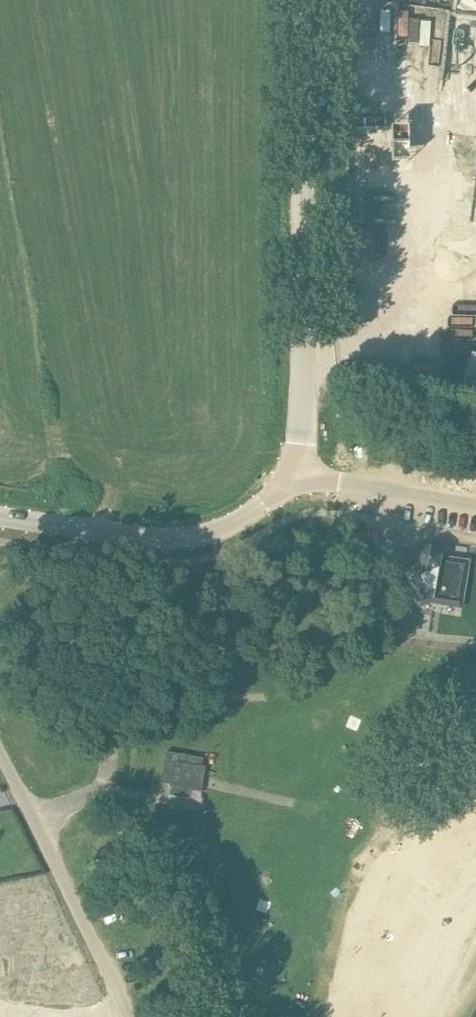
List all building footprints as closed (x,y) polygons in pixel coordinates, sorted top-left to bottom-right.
[(374,1),(373,37),(400,37),(401,2),(374,1)] [(468,357),(463,379),(475,382),(475,358),(468,357)] [(417,564),(420,566),(409,574),(420,603),(430,599),(458,603),(464,564),(438,560),(438,556),(429,548),(419,552),(417,564)] [(161,782),(170,784),(169,787),(170,787),(169,795),(190,798),(191,790),(201,792),(206,766),(202,766),(203,757),(165,752),(161,782)]
